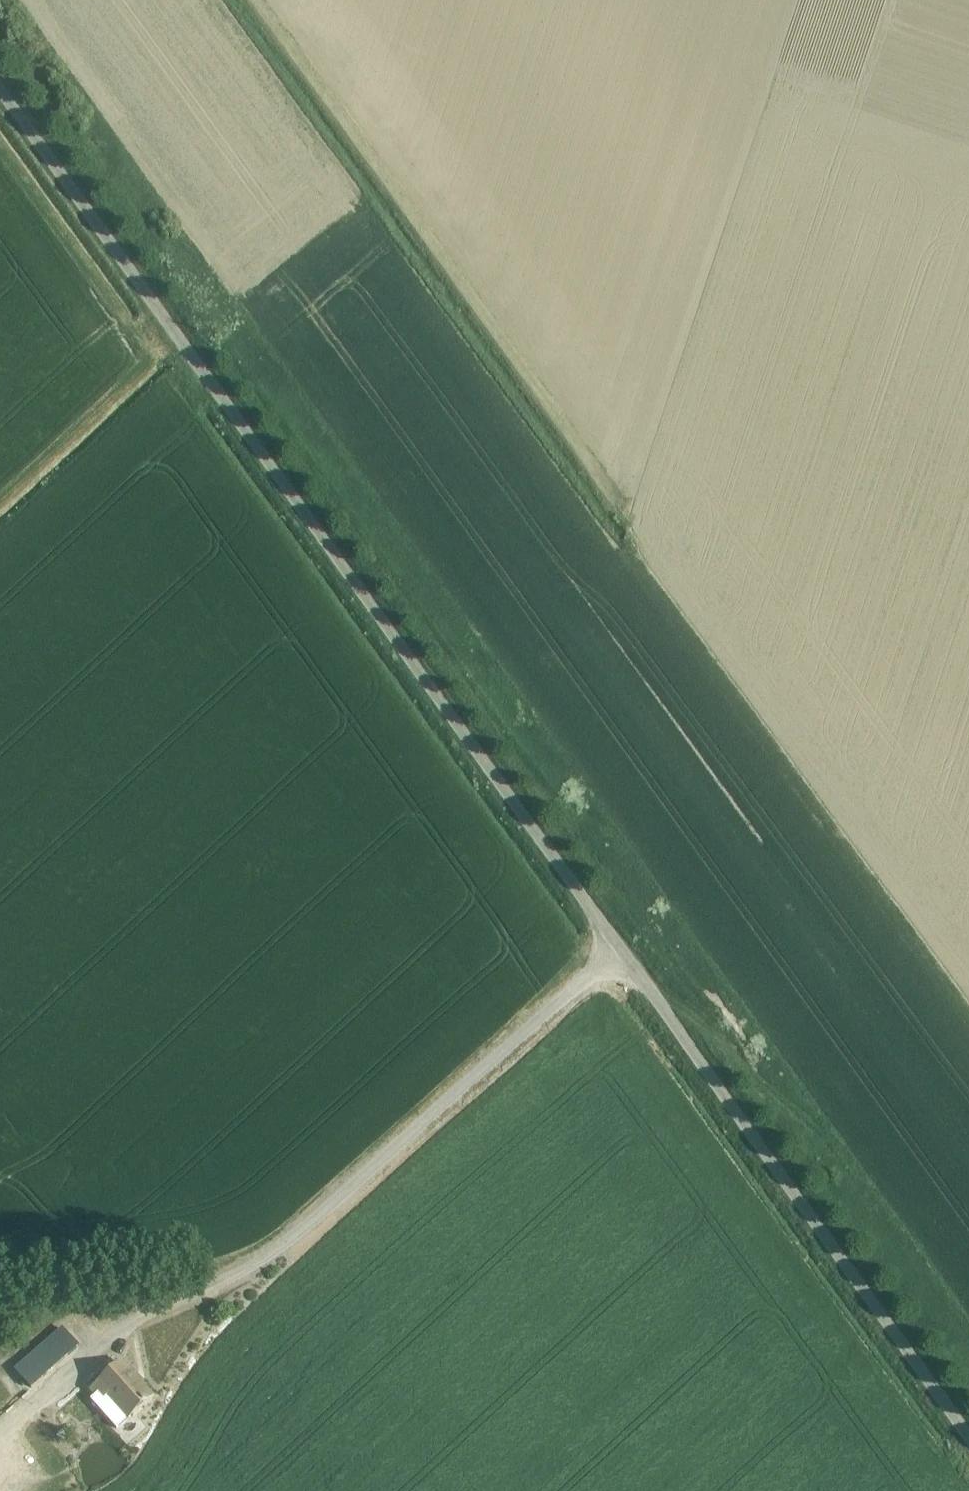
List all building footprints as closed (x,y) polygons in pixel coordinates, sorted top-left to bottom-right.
[(33,1386),(79,1346),(63,1327),(17,1368),(33,1386)] [(123,1361),(89,1391),(97,1399),(92,1404),(117,1432),(128,1422),(155,1398),(143,1384),(144,1383),(130,1366),(128,1368),(123,1361)]
